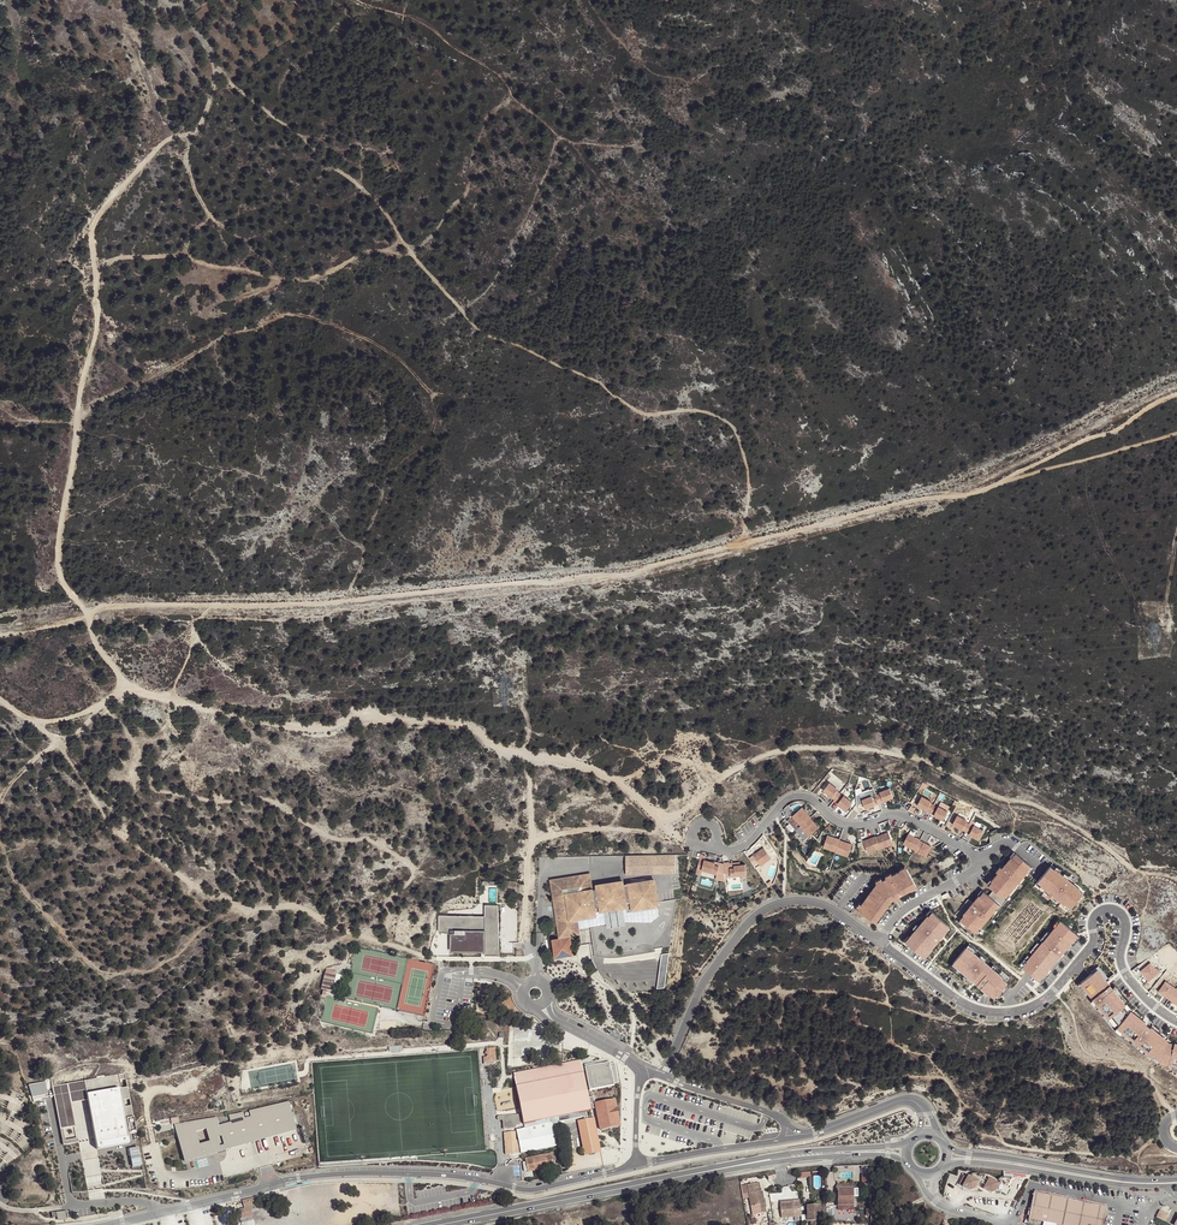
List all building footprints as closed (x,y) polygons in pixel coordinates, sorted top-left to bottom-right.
[(824,791),(835,800),(840,794),(840,793),(837,791),(838,790),(830,783),(824,791)] [(880,798),(877,791),(868,794),(859,797),(860,807),(861,808),(866,806),(869,812),(883,807),(882,806),(880,798)] [(884,797),(880,798),(882,806),(897,801),(893,792),(883,795),(884,797)] [(835,800),(835,801),(847,810),(853,802),(844,796),(843,797),(840,794),(835,800)] [(918,805),(931,812),(934,806),(935,805),(931,803),(932,802),(922,796),(918,805)] [(784,809),(787,817),(790,816),(795,811),(789,805),(784,809)] [(931,812),(930,813),(943,820),(948,812),(939,807),(938,808),(934,806),(931,812)] [(811,818),(812,817),(803,808),(788,820),(797,830),(811,818)] [(953,824),(966,831),(970,825),(970,824),(966,822),(967,821),(958,815),(953,824)] [(820,828),(811,818),(797,830),(796,831),(805,841),(820,828)] [(966,831),(966,832),(979,840),(984,831),(974,826),(973,827),(970,825),(966,831)] [(888,832),(876,837),(879,844),(891,840),(888,832)] [(920,840),(921,839),(909,833),(905,840),(917,847),(920,840)] [(840,840),(840,839),(827,835),(825,843),(837,847),(840,840)] [(876,837),(876,836),(863,840),(866,848),(879,844),(876,837)] [(852,844),(840,840),(837,847),(837,848),(849,852),(852,844)] [(917,847),(905,840),(904,843),(915,849),(916,847),(917,847)] [(917,847),(916,847),(928,854),(932,846),(920,840),(917,847)] [(764,847),(753,855),(759,863),(769,855),(764,847)] [(915,849),(915,850),(926,856),(928,854),(916,847),(915,849)] [(969,899),(955,915),(961,920),(968,926),(976,932),(976,931),(980,927),(981,927),(996,909),(995,909),(999,904),(1001,906),(1007,900),(1004,898),(1008,893),(1009,894),(1019,882),(1022,878),(1028,871),(1027,870),(1031,866),(1016,853),(1012,858),(1011,857),(1002,868),(999,872),(992,880),(993,881),(989,885),(994,889),(989,895),(984,891),(980,896),(980,895),(973,903),(969,899)] [(675,855),(626,856),(626,874),(675,873),(675,855)] [(769,855),(759,863),(761,865),(771,858),(769,855)] [(705,859),(704,859),(704,861),(699,860),(697,868),(699,869),(717,874),(719,866),(715,864),(716,862),(705,859)] [(729,861),(723,862),(724,871),(730,870),(730,876),(746,874),(745,864),(733,865),(734,867),(730,867),(729,861)] [(860,908),(859,909),(875,921),(879,915),(881,916),(893,900),(895,899),(900,897),(913,889),(912,889),(917,886),(918,886),(908,868),(903,871),(902,870),(892,875),(887,878),(883,880),(878,883),(863,904),(860,908)] [(1053,871),(1049,868),(1036,883),(1040,886),(1039,887),(1044,891),(1047,894),(1052,898),(1064,907),(1065,907),(1069,910),(1082,895),(1078,891),(1078,890),(1067,881),(1062,877),(1058,874),(1054,870),(1053,871)] [(560,936),(553,937),(556,955),(573,952),(570,934),(579,933),(576,918),(596,915),(595,912),(600,911),(599,903),(625,899),(626,907),(631,906),(631,909),(657,905),(653,880),(622,885),(622,881),(596,885),(597,889),(592,889),(589,874),(551,880),(554,901),(558,900),(560,914),(557,915),(560,936)] [(625,899),(599,903),(600,911),(605,910),(607,927),(625,924),(623,907),(626,907),(625,899)] [(498,914),(498,905),(490,905),(485,905),(485,916),(485,918),(473,918),(473,916),(460,916),(460,919),(456,919),(456,916),(439,916),(438,932),(443,933),(443,930),(450,931),(450,933),(458,934),(457,948),(485,948),(485,952),(484,955),(490,955),(490,954),(499,954),(499,938),(498,938),(498,935),(499,935),(498,914)] [(910,938),(907,943),(924,957),(927,953),(928,953),(932,949),(947,931),(945,930),(949,925),(933,912),(929,916),(928,915),(919,926),(916,930),(909,937),(910,938)] [(961,920),(960,922),(967,928),(968,926),(961,920)] [(1041,977),(1042,977),(1075,936),(1060,923),(1056,928),(1055,927),(1025,964),(1026,964),(1022,969),(1028,975),(1037,982),(1041,977)] [(458,934),(450,933),(450,951),(485,952),(485,948),(457,948),(458,934)] [(490,954),(490,955),(500,955),(499,935),(498,935),(498,938),(499,938),(499,954),(490,954)] [(1041,985),(1079,939),(1075,936),(1042,977),(1041,977),(1037,982),(1041,985)] [(968,947),(965,950),(970,954),(970,953),(974,956),(976,954),(968,947)] [(924,957),(922,959),(925,961),(934,950),(932,949),(928,953),(927,953),(924,957)] [(1002,990),(1006,985),(1001,981),(1002,980),(994,974),(990,970),(983,964),(978,960),(974,956),(970,953),(970,954),(965,950),(952,965),(957,969),(956,970),(959,972),(969,980),(977,987),(993,1001),(1002,990)] [(669,953),(662,954),(658,988),(666,987),(669,953)] [(1150,963),(1141,972),(1150,981),(1159,973),(1150,963)] [(957,969),(952,965),(949,968),(957,975),(959,972),(956,970),(957,969)] [(1107,982),(1109,980),(1098,967),(1091,972),(1092,974),(1096,970),(1100,975),(1100,974),(1107,982)] [(1174,1044),(1174,1045),(1169,1043),(1162,1038),(1162,1037),(1150,1028),(1142,1022),(1143,1021),(1135,1015),(1134,1016),(1130,1012),(1129,1013),(1124,1007),(1124,1006),(1121,1002),(1122,1001),(1112,989),(1111,990),(1106,983),(1107,982),(1100,974),(1100,975),(1096,970),(1092,974),(1081,983),(1084,987),(1083,988),(1105,1015),(1106,1014),(1109,1018),(1111,1017),(1117,1025),(1119,1026),(1117,1028),(1123,1032),(1122,1033),(1148,1053),(1149,1053),(1154,1057),(1160,1062),(1173,1065),(1176,1066),(1176,1045),(1174,1044)] [(325,972),(321,989),(332,991),(336,974),(334,974),(325,972)] [(977,987),(969,980),(967,983),(975,990),(977,987)] [(1159,992),(1170,999),(1176,990),(1166,982),(1159,992)] [(1151,1060),(1154,1057),(1149,1053),(1148,1053),(1122,1033),(1123,1032),(1117,1028),(1119,1026),(1117,1025),(1111,1017),(1109,1018),(1106,1014),(1105,1015),(1083,988),(1084,987),(1081,983),(1077,986),(1112,1030),(1151,1060)] [(1112,989),(1119,997),(1121,995),(1115,987),(1112,989)] [(487,1011),(490,993),(480,991),(477,1009),(487,1011)] [(493,1048),(486,1049),(487,1057),(486,1057),(486,1061),(494,1060),(493,1048)] [(514,1073),(514,1077),(582,1064),(581,1060),(514,1073)] [(609,1062),(586,1067),(590,1090),(614,1085),(614,1084),(619,1083),(615,1062),(610,1063),(609,1062)] [(582,1064),(514,1077),(516,1087),(517,1087),(525,1122),(524,1123),(525,1128),(517,1129),(521,1153),(557,1146),(554,1130),(548,1131),(547,1123),(552,1122),(553,1123),(564,1121),(584,1117),(587,1116),(587,1112),(586,1111),(591,1110),(597,1109),(602,1130),(619,1126),(613,1100),(595,1104),(594,1098),(589,1099),(590,1104),(588,1105),(582,1073),(584,1073),(582,1064)] [(124,1073),(52,1087),(53,1096),(56,1095),(62,1129),(75,1127),(71,1104),(70,1098),(86,1095),(87,1100),(97,1150),(128,1144),(126,1133),(129,1133),(129,1134),(136,1133),(131,1105),(125,1106),(123,1099),(129,1098),(127,1086),(121,1087),(119,1079),(125,1078),(124,1073)] [(589,1099),(584,1073),(582,1073),(588,1105),(590,1104),(589,1099)] [(44,1083),(30,1086),(33,1100),(47,1097),(44,1083)] [(517,1087),(516,1087),(523,1123),(524,1123),(525,1122),(517,1087)] [(56,1095),(53,1096),(63,1146),(78,1143),(77,1139),(65,1141),(62,1129),(56,1095)] [(70,1098),(71,1104),(87,1100),(86,1095),(70,1098)] [(236,1114),(229,1115),(231,1121),(219,1125),(217,1117),(174,1124),(184,1159),(218,1149),(225,1147),(296,1128),(289,1102),(250,1110),(251,1116),(245,1118),(243,1112),(236,1114)] [(504,1129),(516,1128),(516,1126),(520,1125),(519,1114),(503,1116),(503,1120),(504,1129)] [(595,1134),(592,1118),(588,1119),(584,1120),(580,1121),(583,1136),(595,1134)] [(601,1150),(594,1118),(592,1118),(595,1134),(595,1137),(598,1151),(601,1150)] [(564,1125),(564,1121),(553,1123),(552,1122),(547,1123),(548,1131),(554,1130),(554,1128),(559,1127),(559,1126),(564,1125)] [(583,1136),(580,1121),(578,1121),(584,1154),(586,1153),(583,1139),(583,1136)] [(515,1132),(504,1132),(505,1141),(509,1140),(509,1148),(505,1149),(506,1154),(517,1153),(517,1148),(518,1148),(518,1140),(516,1140),(515,1132)] [(598,1151),(595,1137),(583,1139),(586,1153),(589,1153),(589,1154),(589,1155),(590,1155),(591,1155),(591,1156),(592,1156),(593,1156),(594,1156),(594,1155),(595,1155),(595,1154),(596,1153),(596,1152),(596,1151),(598,1151)] [(553,1157),(552,1157),(552,1155),(545,1156),(545,1154),(533,1157),(533,1159),(526,1160),(527,1164),(528,1170),(554,1165),(553,1163),(554,1163),(555,1162),(556,1161),(556,1160),(556,1159),(555,1158),(554,1157),(553,1157)] [(984,1178),(986,1174),(975,1173),(974,1173),(973,1173),(972,1173),(972,1174),(971,1174),(971,1175),(970,1175),(970,1176),(969,1176),(969,1177),(968,1176),(962,1186),(970,1191),(974,1189),(977,1185),(979,1186),(984,1178)] [(1004,1184),(1007,1185),(1012,1178),(1004,1176),(1003,1176),(1002,1176),(1001,1176),(1001,1177),(1000,1177),(999,1178),(999,1179),(998,1179),(998,1180),(1000,1181),(1004,1184)] [(985,1185),(983,1188),(991,1192),(995,1191),(996,1190),(1000,1192),(1003,1185),(999,1183),(989,1177),(988,1180),(985,1185)] [(766,1213),(762,1191),(761,1191),(759,1192),(758,1183),(747,1185),(753,1215),(766,1213)] [(858,1196),(858,1189),(838,1189),(838,1210),(854,1210),(853,1196),(858,1196)] [(1035,1193),(1029,1220),(1054,1224),(1103,1224),(1107,1207),(1035,1193)] [(257,1205),(255,1197),(242,1201),(244,1208),(238,1210),(240,1219),(253,1215),(251,1207),(257,1205)] [(799,1200),(793,1200),(794,1202),(780,1203),(782,1218),(795,1217),(794,1210),(800,1209),(799,1200)] [(816,1208),(816,1205),(807,1206),(807,1221),(810,1221),(810,1224),(821,1224),(820,1215),(826,1214),(826,1207),(816,1208)] [(68,1219),(67,1211),(58,1211),(59,1220),(68,1219)] [(1168,1215),(1160,1211),(1157,1218),(1165,1222),(1168,1215)] [(765,1221),(756,1222),(756,1215),(748,1216),(749,1224),(765,1224),(765,1221)]
